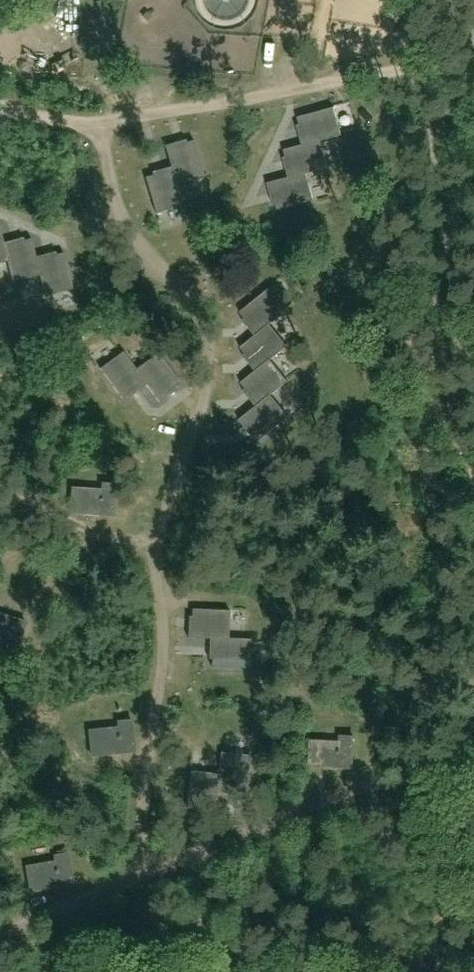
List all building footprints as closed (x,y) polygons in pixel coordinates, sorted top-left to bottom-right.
[(302,145),(319,141),(342,135),(334,108),(298,117),(300,125),(297,126),(302,145)] [(179,185),(180,185),(205,177),(194,141),(187,143),(187,140),(165,146),(172,168),(174,167),(179,185)] [(289,178),(307,174),(327,168),(319,141),(302,145),(285,150),(287,157),(283,158),(289,178)] [(157,214),(186,206),(180,185),(179,185),(174,167),(172,168),(152,173),(153,176),(146,178),(157,214)] [(279,210),(314,201),(307,174),(289,178),(267,183),(273,204),(277,204),(279,210)] [(8,261),(4,243),(0,228),(0,263),(8,261)] [(13,283),(40,276),(36,257),(31,239),(24,241),(24,238),(4,243),(8,261),(13,283)] [(56,252),(36,257),(40,276),(46,297),(73,289),(64,253),(57,255),(56,252)] [(255,336),(270,324),(287,311),(269,289),(241,312),(247,318),(242,320),(255,336)] [(243,356),(256,371),(270,360),(287,347),(270,324),(255,336),(241,348),(246,353),(243,356)] [(131,397),(145,387),(147,385),(135,370),(137,369),(124,352),(101,369),(122,400),(128,394),(131,397)] [(147,385),(145,387),(159,403),(169,398),(165,394),(181,383),(159,354),(137,369),(135,370),(147,385)] [(256,406),(270,394),(288,382),(270,360),(256,371),(243,382),(247,388),(243,391),(256,406)] [(270,394),(256,406),(239,420),(252,437),(255,435),(260,441),(289,417),(270,394)] [(71,490),(70,515),(82,516),(83,510),(100,511),(99,517),(112,517),(114,487),(101,486),(101,492),(71,490)] [(229,639),(229,638),(230,611),(193,609),(193,616),(189,616),(188,639),(210,641),(210,638),(229,639)] [(19,649),(26,622),(0,614),(0,642),(19,649)] [(214,666),(250,670),(251,640),(229,638),(229,639),(210,638),(210,641),(208,658),(214,659),(214,666)] [(133,719),(117,722),(117,726),(89,730),(88,759),(135,753),(133,719)] [(307,768),(353,770),(353,742),(309,741),(307,768)] [(216,815),(218,792),(248,795),(251,757),(222,754),(220,774),(191,772),(187,809),(195,810),(195,813),(216,815)] [(74,886),(69,853),(53,855),(54,861),(26,866),(30,893),(74,886)]
